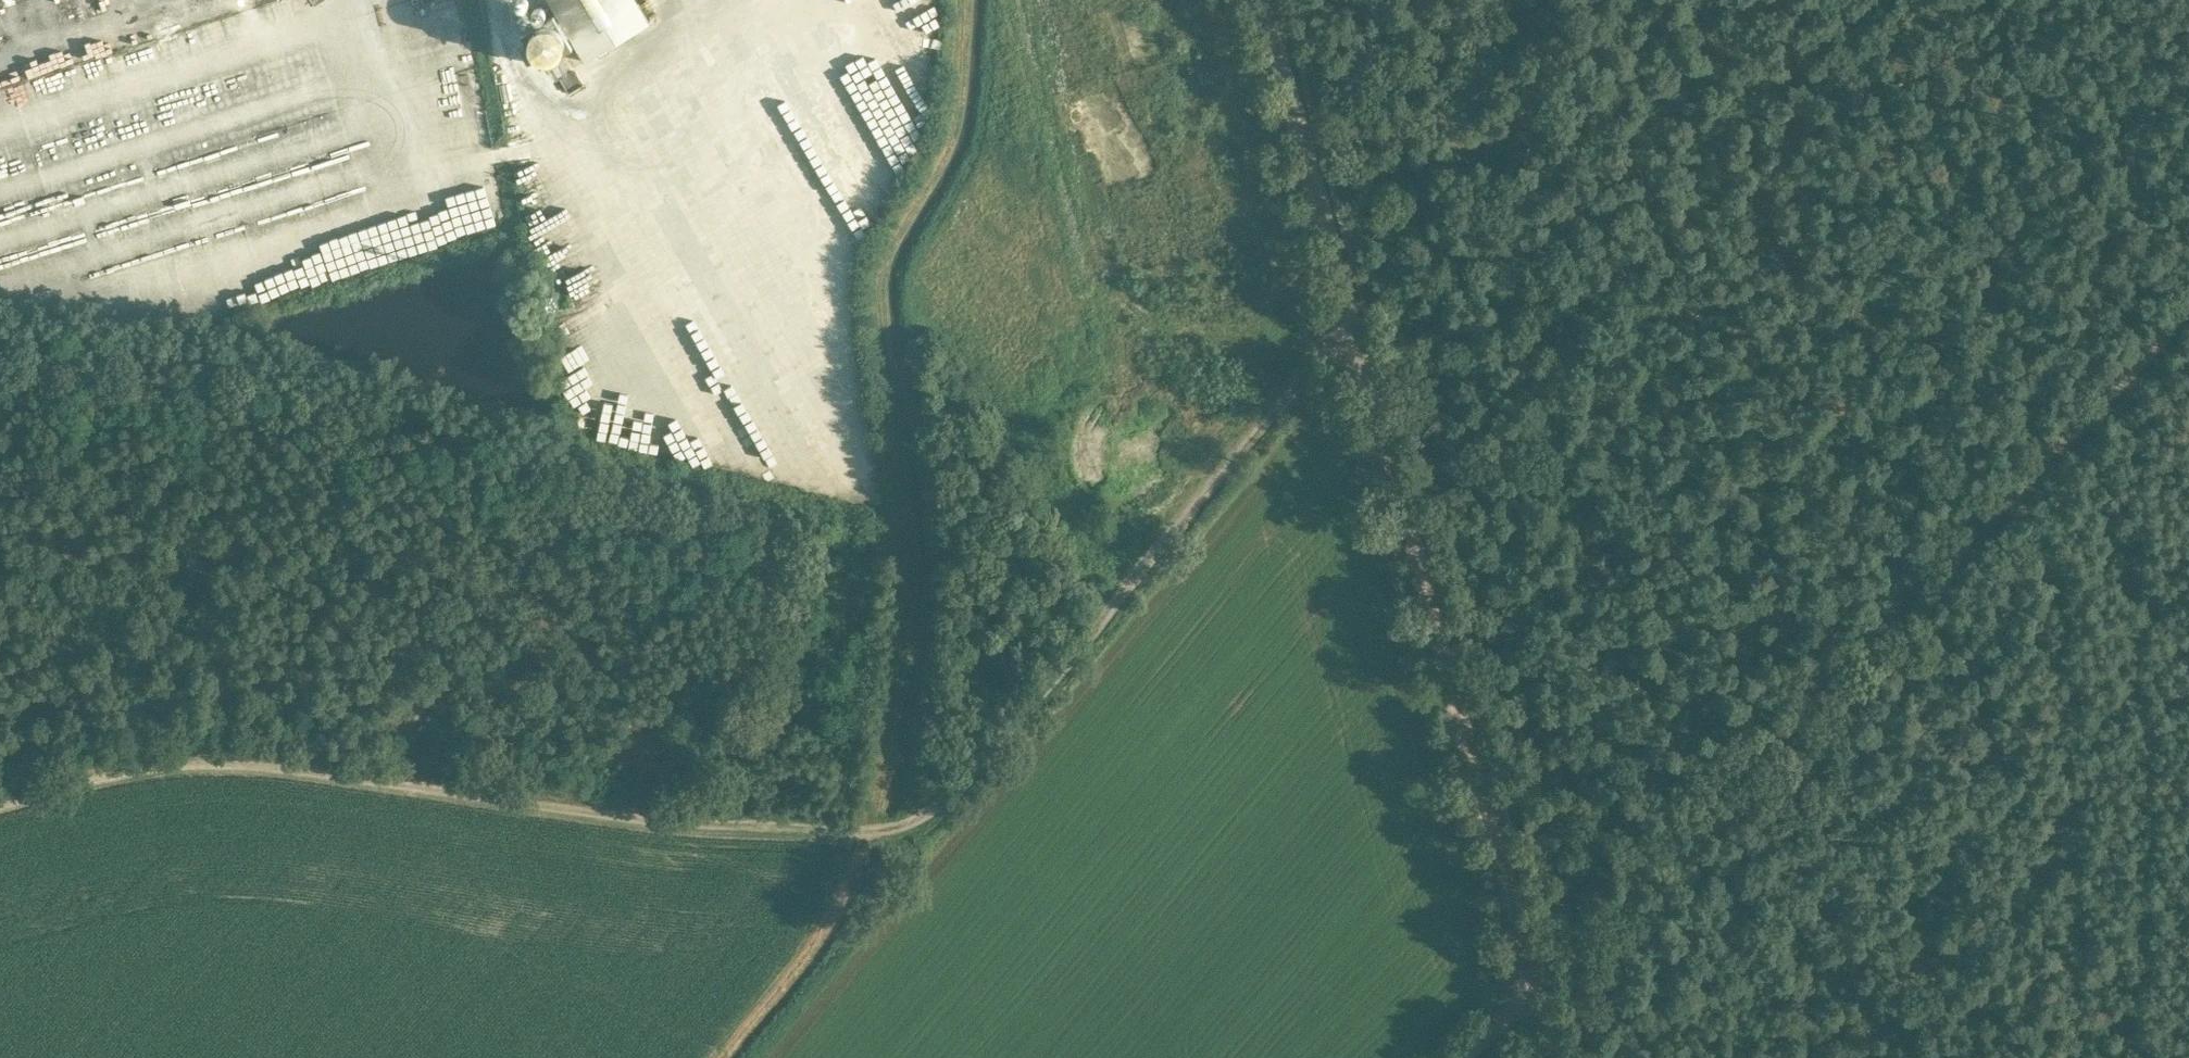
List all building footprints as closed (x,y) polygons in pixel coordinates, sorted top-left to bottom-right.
[(554,14),(521,33),(540,66),(574,45),(584,62),(650,24),(636,0),(545,0),(554,14)]
